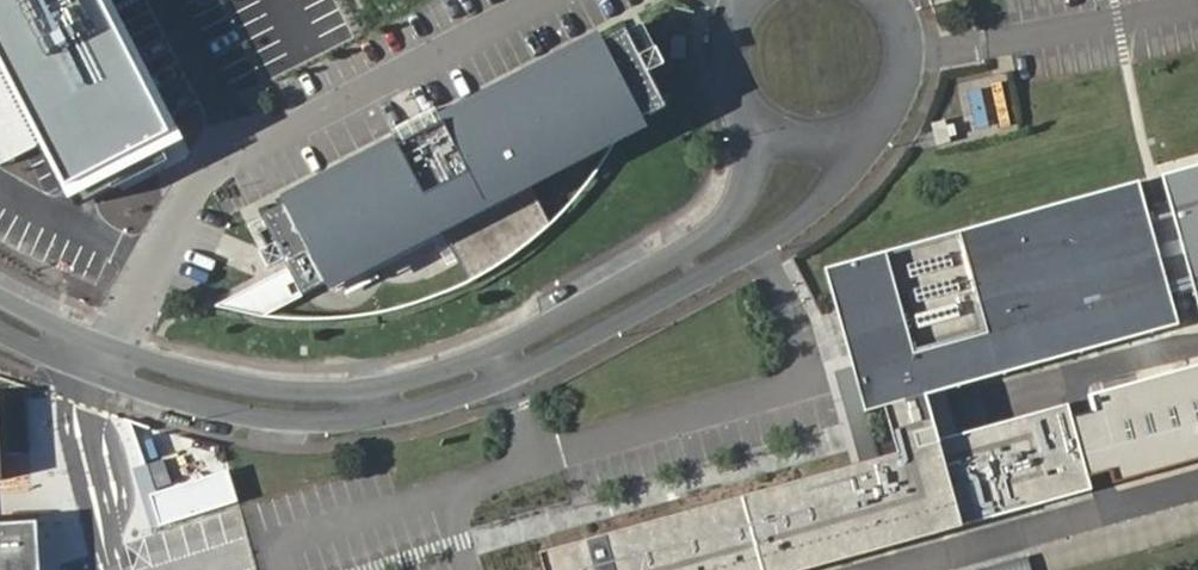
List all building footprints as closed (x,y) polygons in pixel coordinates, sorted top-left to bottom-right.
[(99,0),(0,0),(0,49),(68,183),(167,133),(99,0)] [(613,33),(292,195),(342,293),(663,131),(613,33)] [(933,124),(939,145),(951,142),(945,120),(933,124)] [(1142,178),(830,263),(869,406),(897,398),(905,425),(912,451),(548,549),(553,569),(787,569),(1094,487),(1071,405),(939,441),(925,389),(1180,319),(1172,289),(1197,282),(1197,158),(1162,168),(1172,204),(1157,206),(1150,208),(1142,178)] [(1103,392),(1109,414),(1089,420),(1101,460),(1124,454),(1127,466),(1197,447),(1197,366),(1103,392)] [(164,458),(149,463),(157,489),(172,484),(164,458)] [(38,522),(0,524),(0,569),(41,569),(38,522)] [(986,569),(1030,569),(1029,558),(986,562),(986,569)]
